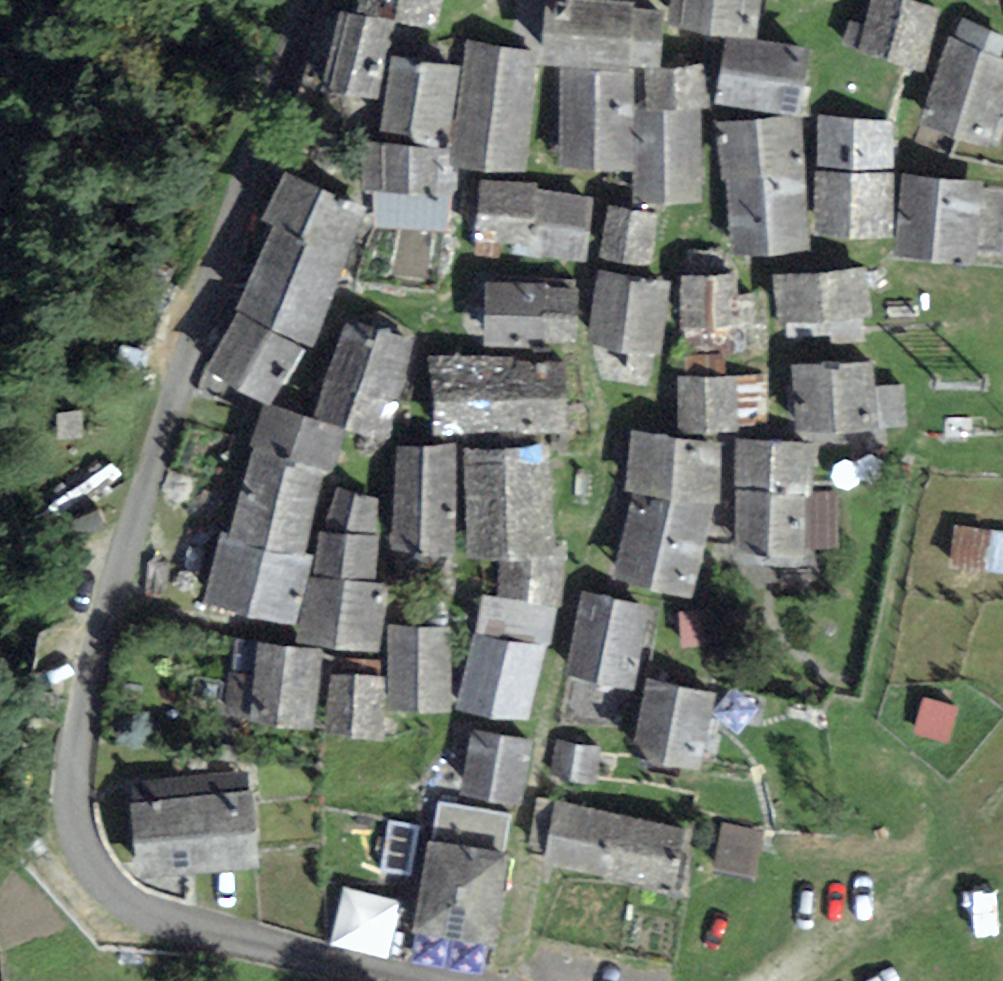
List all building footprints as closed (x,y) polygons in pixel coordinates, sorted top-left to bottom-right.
[(357,7),(330,1),(311,84),(377,99),(396,18),(442,29),(449,0),(359,0),(357,7)] [(542,56),(627,61),(627,57),(659,59),(662,3),(632,1),(632,0),(545,0),(542,56)] [(666,21),(725,28),(715,97),(801,111),(813,42),(754,32),(758,0),(668,0),(666,21)] [(922,0),(868,0),(855,46),(923,65),(939,5),(922,0)] [(947,34),(919,122),(988,144),(1002,98),(1002,52),(947,34)] [(533,52),(466,45),(453,158),(521,165),(533,52)] [(458,60),(391,50),(381,124),(447,134),(458,60)] [(643,68),(645,104),(700,104),(709,104),(705,62),(643,68)] [(631,66),(559,66),(559,163),(631,163),(631,66)] [(636,104),(635,196),(700,196),(700,104),(645,104),(636,104)] [(893,115),(819,113),(816,227),(891,228),(893,115)] [(801,115),(721,122),(732,247),(812,240),(801,115)] [(441,140),(361,140),(360,189),(440,189),(441,140)] [(373,202),(283,159),(255,216),(271,224),(233,303),(239,306),(209,368),(268,396),(299,333),(308,338),(373,202)] [(983,179),(904,170),(895,247),(974,256),(983,179)] [(535,179),(479,175),(474,238),(526,242),(525,250),(585,255),(590,194),(534,190),(535,179)] [(662,210),(607,202),(586,339),(660,350),(671,277),(652,274),(662,210)] [(866,263),(772,269),(775,317),(869,311),(866,263)] [(738,270),(679,270),(679,321),(761,321),(761,292),(738,292),(738,270)] [(573,281),(483,278),(481,340),(570,343),(573,281)] [(312,411),(260,404),(203,596),(295,617),(294,635),(372,650),(379,597),(372,594),(373,500),(338,485),(326,479),(342,425),(382,434),(418,333),(343,313),(312,411)] [(559,353),(430,353),(429,427),(559,427),(559,353)] [(873,358),(791,363),(795,428),(877,423),(873,358)] [(734,372),(675,375),(677,427),(736,425),(734,372)] [(721,438),(634,425),(622,487),(632,487),(613,572),(688,591),(718,491),(721,438)] [(812,440),(735,438),(734,546),(804,548),(812,440)] [(545,439),(463,445),(471,550),(497,548),(495,594),(479,593),(472,631),(540,646),(551,646),(569,546),(553,544),(545,439)] [(456,446),(391,442),(385,542),(450,546),(456,446)] [(953,524),(947,565),(1002,570),(1002,531),(953,524)] [(647,603),(580,590),(564,671),(631,684),(647,603)] [(385,674),(331,668),(322,728),(374,730),(376,696),(449,699),(449,630),(389,625),(385,674)] [(540,646),(472,631),(457,704),(525,719),(540,646)] [(321,644),(257,639),(254,673),(228,671),(224,713),(314,722),(321,644)] [(713,688),(643,674),(629,749),(699,762),(713,688)] [(959,705),(919,696),(911,729),(946,739),(959,705)] [(530,737),(471,725),(458,789),(517,801),(530,737)] [(602,745),(554,738),(549,775),(596,782),(602,745)] [(249,787),(129,799),(136,871),(256,860),(249,787)] [(687,825),(556,799),(544,859),(675,884),(687,825)] [(508,849),(428,836),(413,928),(493,941),(508,849)] [(724,880),(753,883),(758,838),(729,836),(724,880)] [(380,956),(387,905),(341,899),(334,950),(380,956)]
